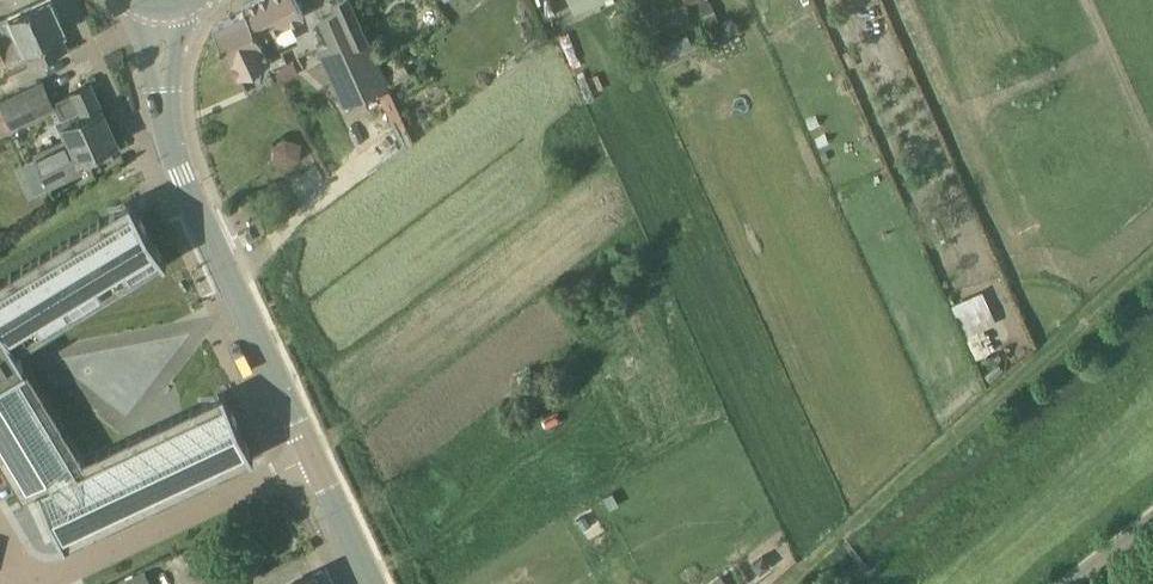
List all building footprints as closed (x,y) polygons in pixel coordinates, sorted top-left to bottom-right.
[(23,52),(30,65),(68,48),(61,33),(66,30),(52,0),(42,0),(0,20),(0,60),(22,50),(23,52)] [(253,27),(267,21),(272,30),(303,15),(296,0),(252,0),(250,1),(254,14),(248,16),(253,27)] [(332,3),(335,10),(319,18),(330,42),(318,48),(344,104),(388,83),(350,0),(337,0),(332,3)] [(271,30),(272,30),(267,21),(253,27),(248,16),(254,14),(250,1),(242,5),(245,10),(213,26),(229,58),(237,75),(275,56),(271,49),(279,46),(271,30)] [(53,102),(44,81),(0,101),(0,131),(55,106),(53,102)] [(80,158),(103,148),(106,155),(120,149),(90,84),(72,92),(80,109),(60,118),(68,137),(34,153),(48,183),(84,167),(80,158)] [(389,90),(378,94),(402,146),(413,141),(389,90)] [(23,497),(37,490),(63,546),(66,545),(66,544),(249,458),(250,459),(253,458),(223,392),(220,394),(83,458),(27,365),(25,362),(24,363),(17,352),(19,351),(163,264),(166,262),(129,200),(126,202),(126,203),(0,279),(0,459),(23,497)] [(987,304),(959,317),(968,337),(996,324),(987,304)] [(786,552),(772,560),(779,571),(793,563),(786,552)] [(110,583),(149,583),(142,569),(110,583)] [(315,573),(290,583),(320,583),(315,573)] [(710,583),(728,583),(722,576),(710,583)]
